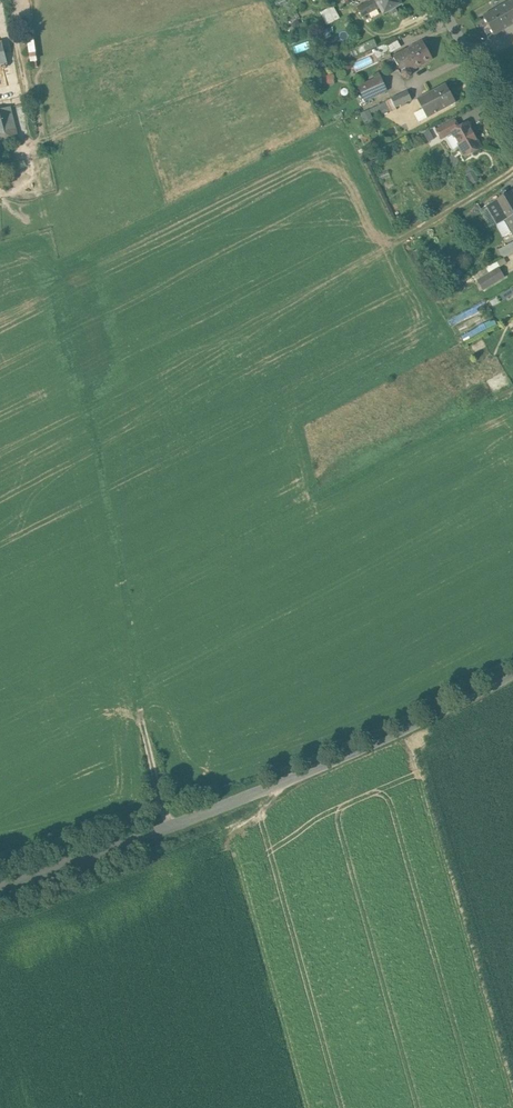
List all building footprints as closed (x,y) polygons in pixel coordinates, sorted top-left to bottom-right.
[(358,8),(360,12),(363,17),(380,7),(377,3),(376,0),(372,0),(358,8)] [(377,3),(380,7),(384,14),(391,10),(393,14),(397,12),(395,8),(402,4),(399,0),(382,0),(377,3)] [(483,15),(494,35),(512,24),(512,0),(510,0),(483,15)] [(333,5),(320,13),(323,19),(336,12),(333,5)] [(336,12),(323,19),(327,25),(340,18),(336,12)] [(31,38),(25,39),(29,60),(34,59),(31,38)] [(422,41),(394,57),(403,72),(402,74),(404,77),(407,78),(410,76),(411,73),(410,71),(432,59),(422,41)] [(357,70),(374,63),(371,55),(354,63),(357,70)] [(381,77),(369,82),(375,96),(387,91),(381,77)] [(375,96),(369,82),(359,87),(365,101),(375,96)] [(446,84),(418,99),(424,109),(428,117),(455,102),(446,84)] [(407,91),(391,98),(396,107),(400,105),(401,106),(406,104),(406,102),(412,100),(407,91)] [(382,102),(378,106),(384,112),(388,108),(382,102)] [(0,109),(0,111),(8,142),(19,139),(10,106),(0,109)] [(364,121),(373,117),(369,108),(360,112),(364,121)] [(424,109),(416,112),(416,115),(419,122),(428,117),(424,109)] [(454,120),(437,130),(441,138),(453,132),(453,131),(458,128),(454,120)] [(458,128),(453,131),(453,132),(462,147),(461,150),(463,154),(466,155),(480,147),(467,123),(458,128)] [(424,132),(429,141),(435,138),(430,129),(424,132)] [(476,175),(468,179),(472,185),(479,180),(476,175)] [(495,201),(503,216),(499,218),(501,221),(505,219),(512,215),(512,190),(495,201)] [(478,204),(464,214),(468,221),(483,212),(478,204)] [(499,249),(503,258),(512,252),(512,242),(499,249)] [(499,268),(488,274),(494,283),(504,277),(499,268)] [(460,269),(453,273),(456,278),(463,274),(460,269)] [(488,274),(478,281),(483,290),(494,283),(488,274)] [(469,344),(479,362),(492,355),(482,337),(469,344)] [(492,394),(510,383),(502,371),(485,383),(492,394)]
